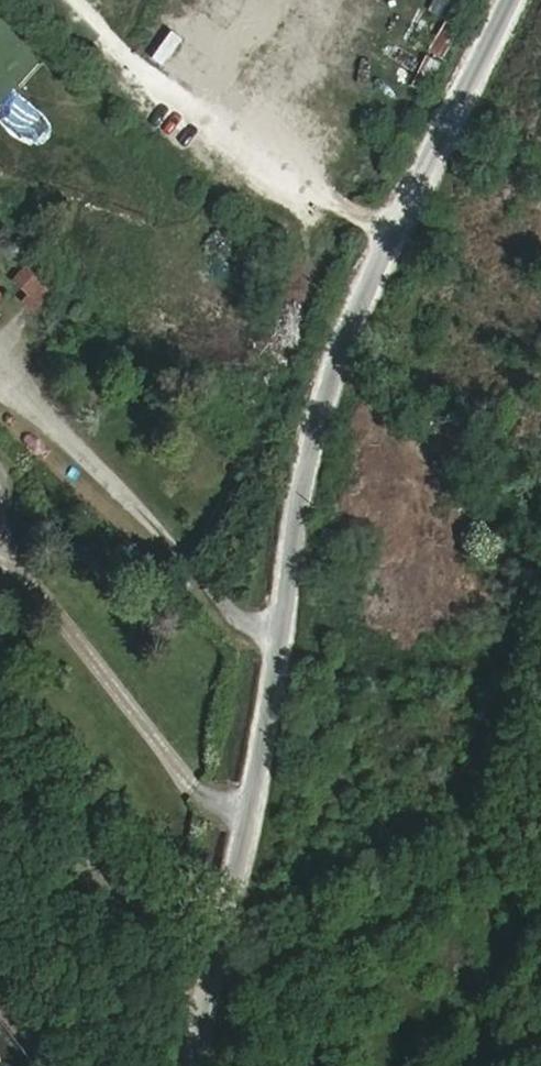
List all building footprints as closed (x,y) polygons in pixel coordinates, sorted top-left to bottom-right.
[(37,306),(52,287),(22,264),(7,284),(37,306)]
